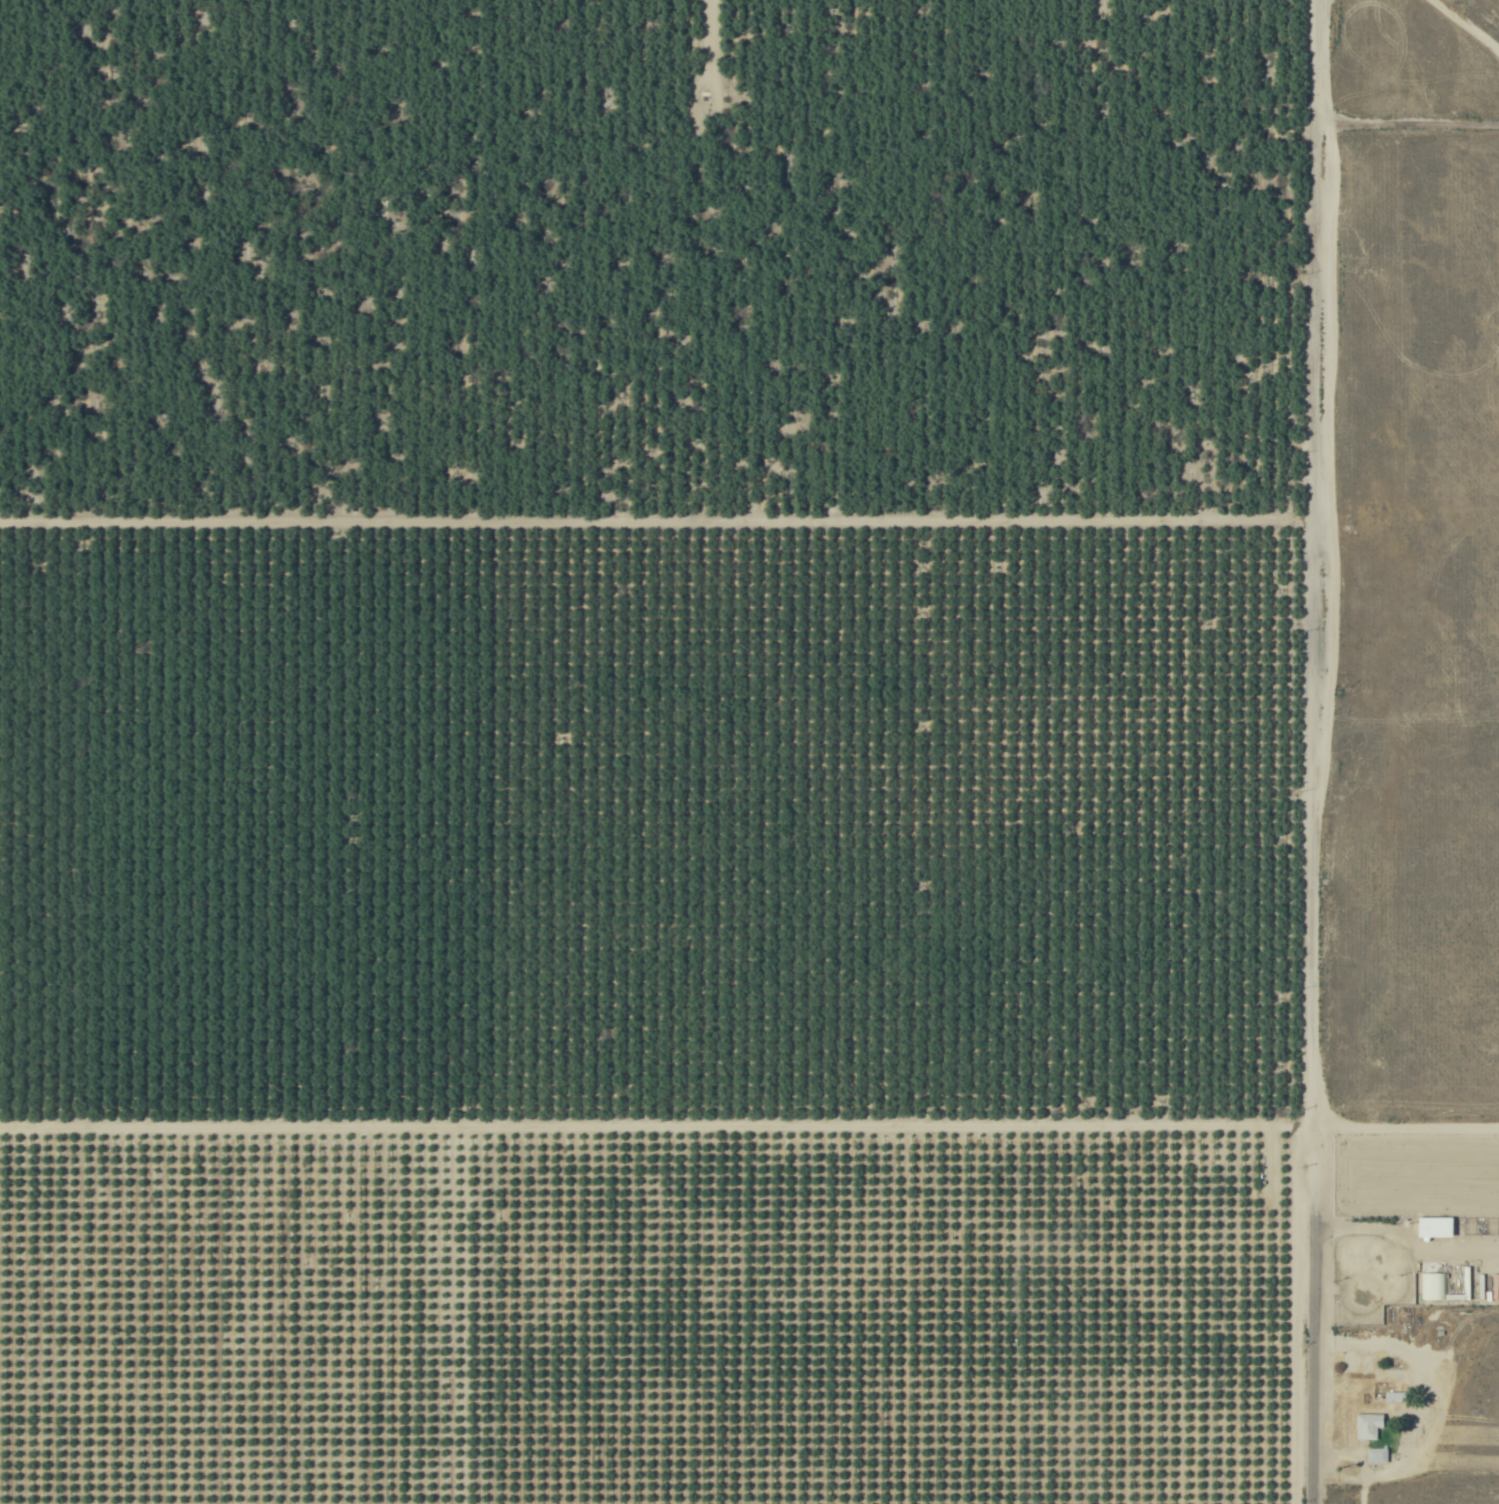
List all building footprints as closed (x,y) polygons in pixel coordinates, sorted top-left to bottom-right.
[(1419,1237),(1452,1237),(1453,1217),(1419,1217),(1419,1237)] [(1407,1392),(1385,1392),(1385,1400),(1407,1400),(1407,1392)] [(1376,1438),(1377,1427),(1383,1427),(1383,1414),(1356,1413),(1356,1438),(1376,1438)] [(1387,1448),(1367,1448),(1367,1462),(1387,1462),(1387,1448)]
